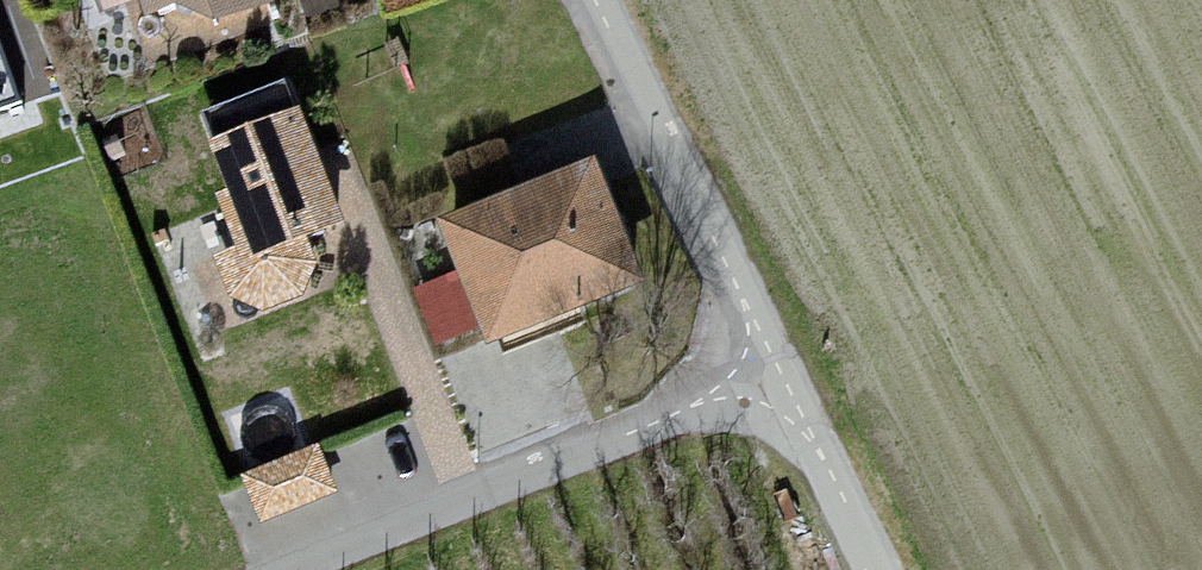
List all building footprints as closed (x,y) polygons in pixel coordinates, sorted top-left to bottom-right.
[(151,12),(181,2),(222,23),(270,7),(268,0),(147,0),(151,12)] [(15,107),(0,62),(0,112),(15,107)] [(301,122),(204,154),(232,257),(192,266),(215,344),(357,289),(301,122)] [(598,179),(453,233),(497,348),(642,294),(598,179)] [(261,511),(338,489),(324,441),(248,463),(261,511)]
